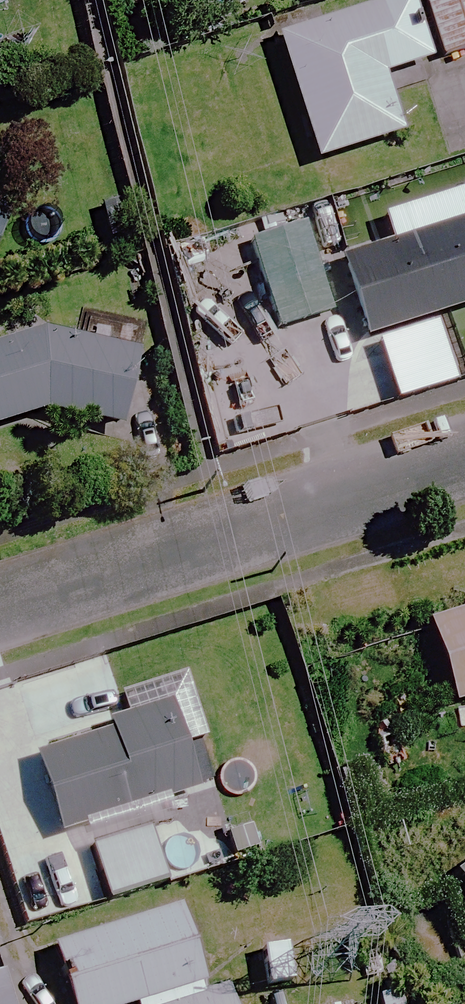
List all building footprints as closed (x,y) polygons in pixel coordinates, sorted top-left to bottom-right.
[(403,0),(401,0),(275,41),(315,165),(398,138),(379,80),(425,65),(403,0)] [(439,62),(464,54),(464,0),(420,0),(439,62)] [(337,262),(363,344),(464,311),(464,220),(337,262)] [(309,226),(252,239),(272,325),(330,311),(309,226)] [(39,335),(0,347),(0,433),(40,422),(117,435),(131,351),(39,335)] [(426,626),(451,707),(464,703),(464,614),(426,626)] [(205,788),(176,703),(114,724),(116,731),(34,759),(61,838),(81,831),(105,905),(164,885),(146,831),(172,822),(165,801),(205,788)] [(453,877),(464,892),(464,868),(453,877)] [(179,908),(50,950),(68,1003),(231,1003),(226,989),(207,995),(179,908)] [(291,987),(286,948),(260,951),(264,990),(291,987)] [(0,969),(0,1003),(18,1003),(5,967),(0,969)]
